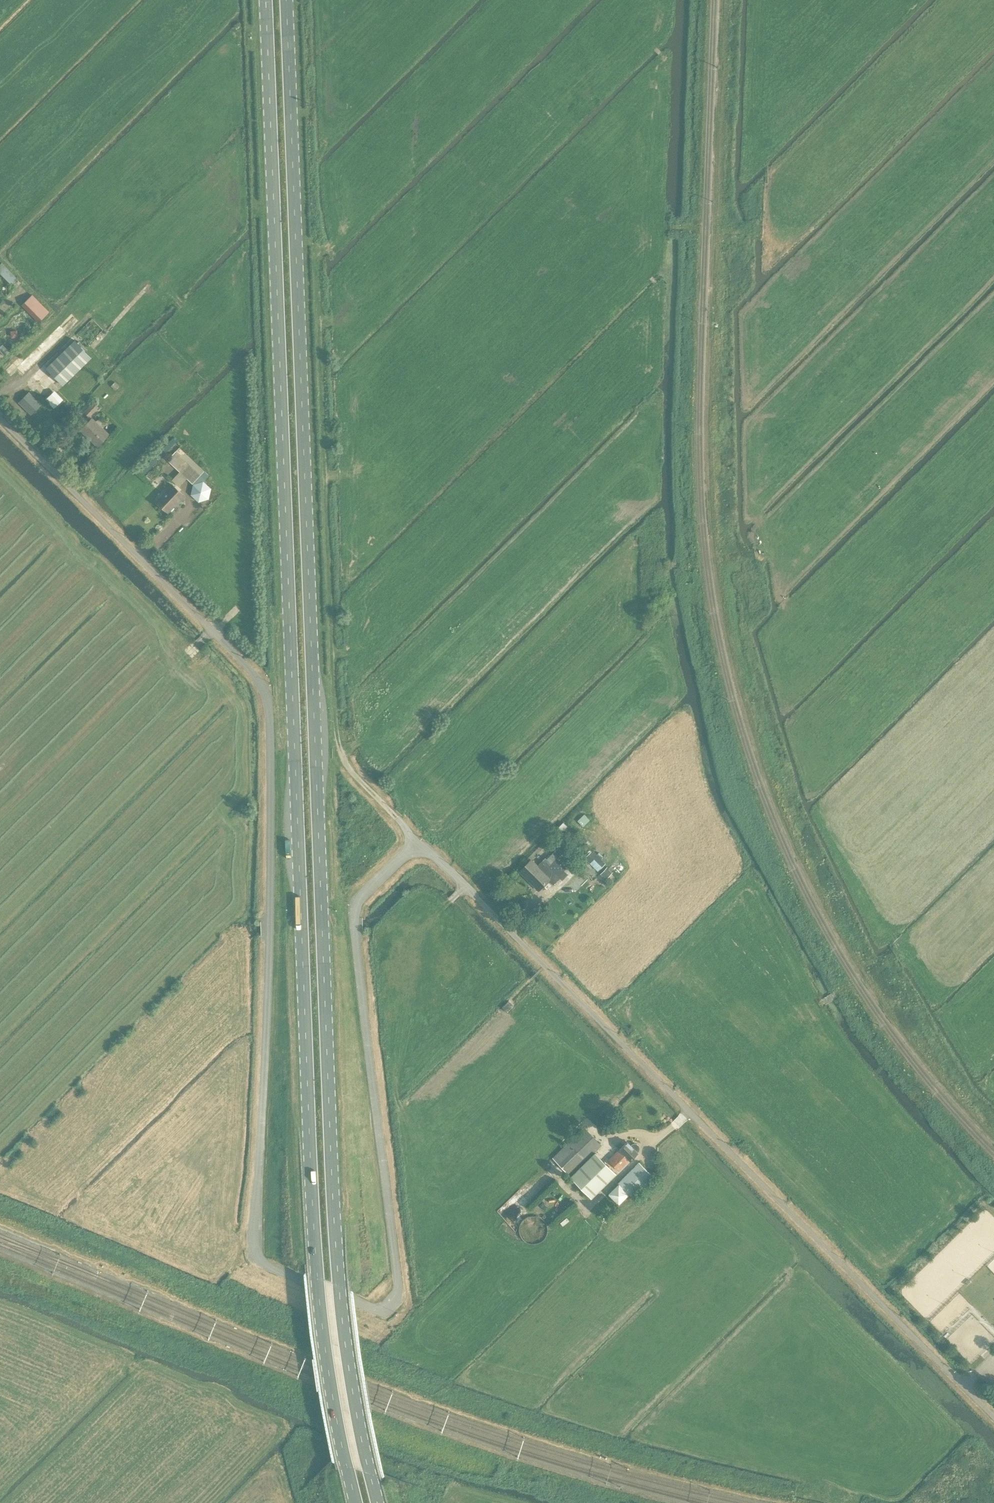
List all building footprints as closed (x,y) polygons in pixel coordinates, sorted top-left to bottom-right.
[(2,263),(0,264),(0,273),(6,279),(12,273),(2,263)] [(32,295),(23,303),(40,320),(49,312),(32,295)] [(75,340),(46,368),(63,385),(92,357),(75,340)] [(57,410),(66,401),(53,388),(44,397),(57,410)] [(21,398),(18,401),(30,413),(40,404),(28,391),(21,398)] [(98,408),(97,407),(93,403),(84,412),(89,417),(98,408)] [(80,430),(98,446),(109,434),(91,418),(80,430)] [(179,448),(167,460),(187,479),(190,482),(192,484),(193,485),(203,481),(204,482),(209,476),(193,461),(179,448)] [(155,480),(149,486),(155,492),(160,486),(155,480)] [(193,485),(191,495),(198,502),(208,499),(211,488),(204,482),(203,481),(193,485)] [(172,484),(156,501),(168,512),(175,505),(176,506),(185,497),(172,484)] [(578,821),(583,826),(590,820),(584,814),(578,821)] [(531,861),(519,872),(538,890),(548,880),(553,884),(560,878),(562,880),(568,874),(564,870),(567,867),(557,858),(563,853),(558,847),(552,853),(546,859),(545,858),(543,860),(542,861),(540,864),(537,867),(531,861)] [(592,851),(585,857),(598,870),(605,864),(601,859),(597,855),(592,851)] [(607,868),(601,874),(606,879),(612,873),(607,868)] [(502,1007),(508,1012),(514,1006),(508,1000),(502,1007)] [(571,1176),(596,1152),(602,1146),(583,1127),(552,1157),(571,1176)] [(633,1144),(631,1145),(627,1141),(608,1160),(619,1171),(638,1152),(639,1150),(640,1148),(639,1145),(637,1144),(635,1143),(633,1144)] [(571,1176),(592,1198),(617,1173),(596,1152),(571,1176)] [(621,1179),(618,1183),(630,1195),(633,1197),(636,1194),(654,1176),(639,1162),(621,1179)] [(546,1233),(546,1230),(546,1228),(545,1225),(544,1223),(542,1221),(540,1219),(538,1218),(534,1217),(531,1217),(528,1217),(526,1218),(523,1220),(522,1222),(520,1224),(519,1227),(519,1230),(519,1233),(520,1235),(521,1238),(522,1239),(524,1241),(526,1242),(528,1243),(531,1244),(534,1244),(537,1243),(539,1242),(542,1240),(544,1238),(545,1236),(546,1233)]
